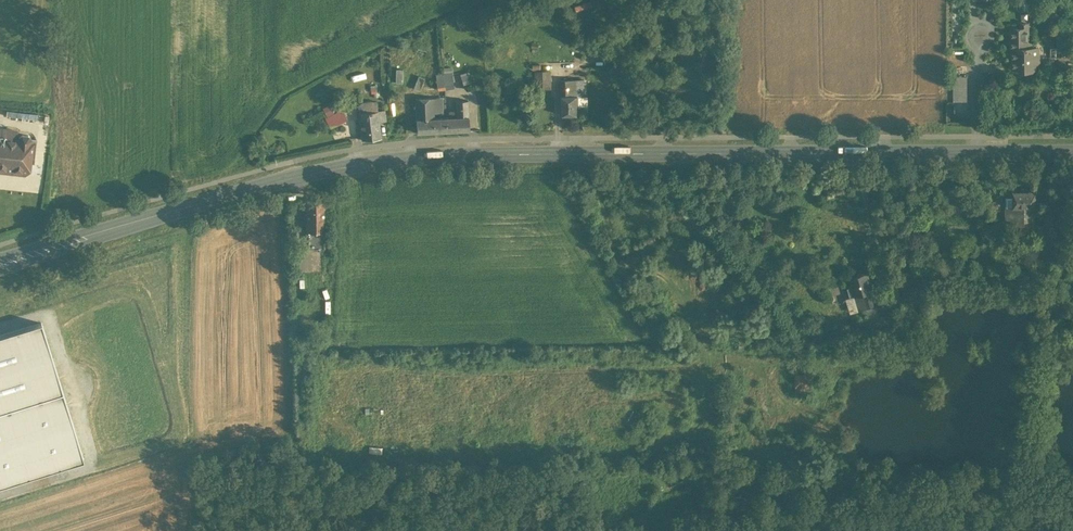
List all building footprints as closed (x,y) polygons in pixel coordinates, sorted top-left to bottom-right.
[(1029,48),(1029,23),(1021,23),(1021,28),(1010,28),(1010,49),(1013,49),(1013,60),(1011,62),(1011,66),(1013,68),(1023,68),(1025,70),(1033,70),(1035,68),(1038,67),(1038,63),(1040,61),(1040,54),(1038,52),(1038,47),(1029,48)] [(1070,25),(1057,25),(1058,48),(1051,48),(1051,57),(1071,57),(1070,25)] [(616,65),(605,68),(606,75),(617,73),(616,65)] [(472,71),(462,72),(462,82),(473,81),(472,71)] [(550,71),(537,71),(537,85),(551,84),(550,71)] [(452,72),(444,74),(445,86),(446,88),(454,87),(452,72)] [(444,74),(436,75),(437,87),(445,85),(445,86),(444,74)] [(415,87),(421,89),(425,77),(419,75),(415,87)] [(967,76),(954,76),(954,93),(967,94),(967,76)] [(579,79),(561,79),(561,114),(579,114),(579,111),(579,96),(579,79)] [(469,104),(485,103),(484,88),(468,89),(469,104)] [(510,90),(490,93),(490,92),(487,92),(488,101),(491,101),(491,98),(511,95),(510,90)] [(588,96),(579,96),(579,111),(588,111),(588,96)] [(442,97),(415,98),(416,119),(434,118),(434,112),(443,112),(442,97)] [(468,100),(456,101),(457,117),(469,116),(468,100)] [(377,101),(361,103),(359,105),(360,112),(359,112),(362,139),(381,137),(379,121),(387,120),(385,110),(378,110),(377,101)] [(340,105),(323,113),(331,128),(348,119),(340,105)] [(457,117),(445,117),(446,131),(470,130),(469,116),(457,117)] [(434,118),(416,119),(417,132),(446,131),(445,117),(434,118)] [(0,129),(0,170),(25,173),(30,169),(33,141),(31,141),(31,138),(29,135),(22,134),(19,137),(19,140),(16,139),(17,131),(0,129)] [(1035,189),(1014,189),(1014,197),(1007,197),(1007,223),(1018,223),(1018,232),(1034,232),(1034,228),(1035,228),(1035,224),(1034,224),(1034,208),(1035,208),(1035,189)] [(325,230),(325,201),(306,202),(307,220),(307,230),(307,231),(325,230)] [(1059,211),(1045,211),(1045,227),(1059,227),(1059,211)] [(325,248),(325,230),(307,231),(307,230),(307,220),(306,220),(306,231),(307,231),(308,248),(325,248)] [(1001,256),(1001,255),(995,255),(995,264),(1008,264),(1008,256),(1001,256)] [(868,271),(851,276),(854,286),(849,287),(852,296),(862,293),(866,307),(877,304),(873,291),(873,290),(868,271)] [(877,304),(866,307),(872,327),(883,324),(878,307),(877,307),(877,304)] [(850,310),(842,314),(846,322),(854,318),(850,310)] [(41,322),(0,334),(0,485),(84,459),(41,322)] [(853,343),(846,343),(846,342),(838,342),(838,356),(853,356),(853,348),(853,343)] [(813,384),(813,373),(797,373),(797,384),(813,384)]
